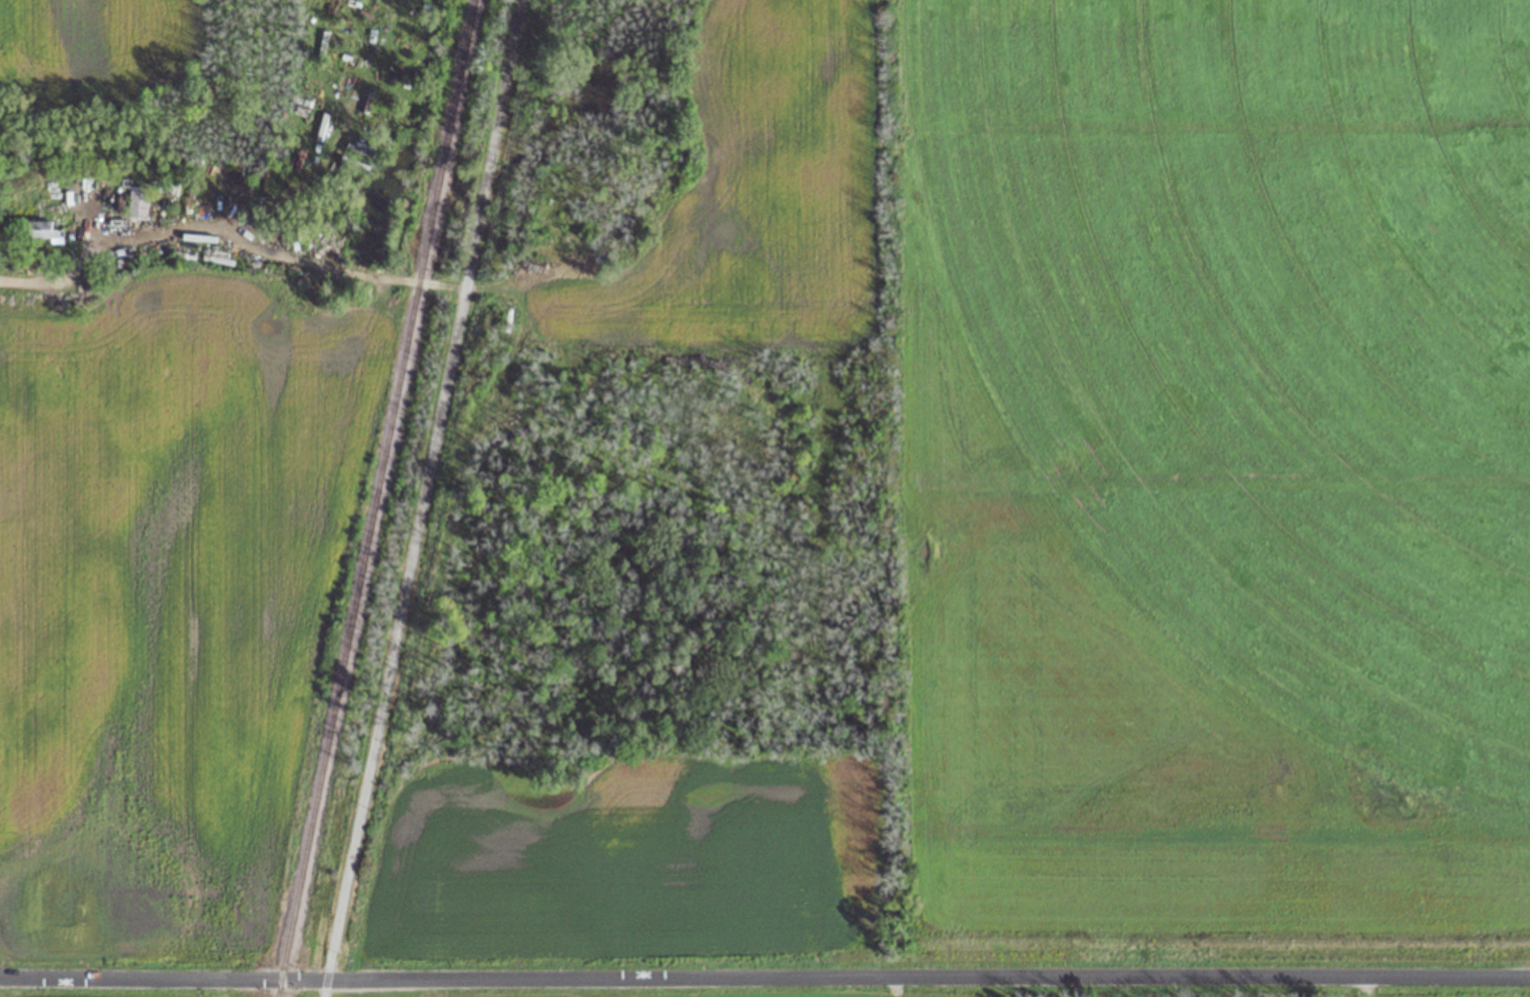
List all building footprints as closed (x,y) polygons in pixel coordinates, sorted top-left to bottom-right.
[(147,219),(147,186),(128,186),(128,219),(147,219)] [(61,221),(28,221),(28,238),(50,238),(50,242),(61,242),(61,221)]
